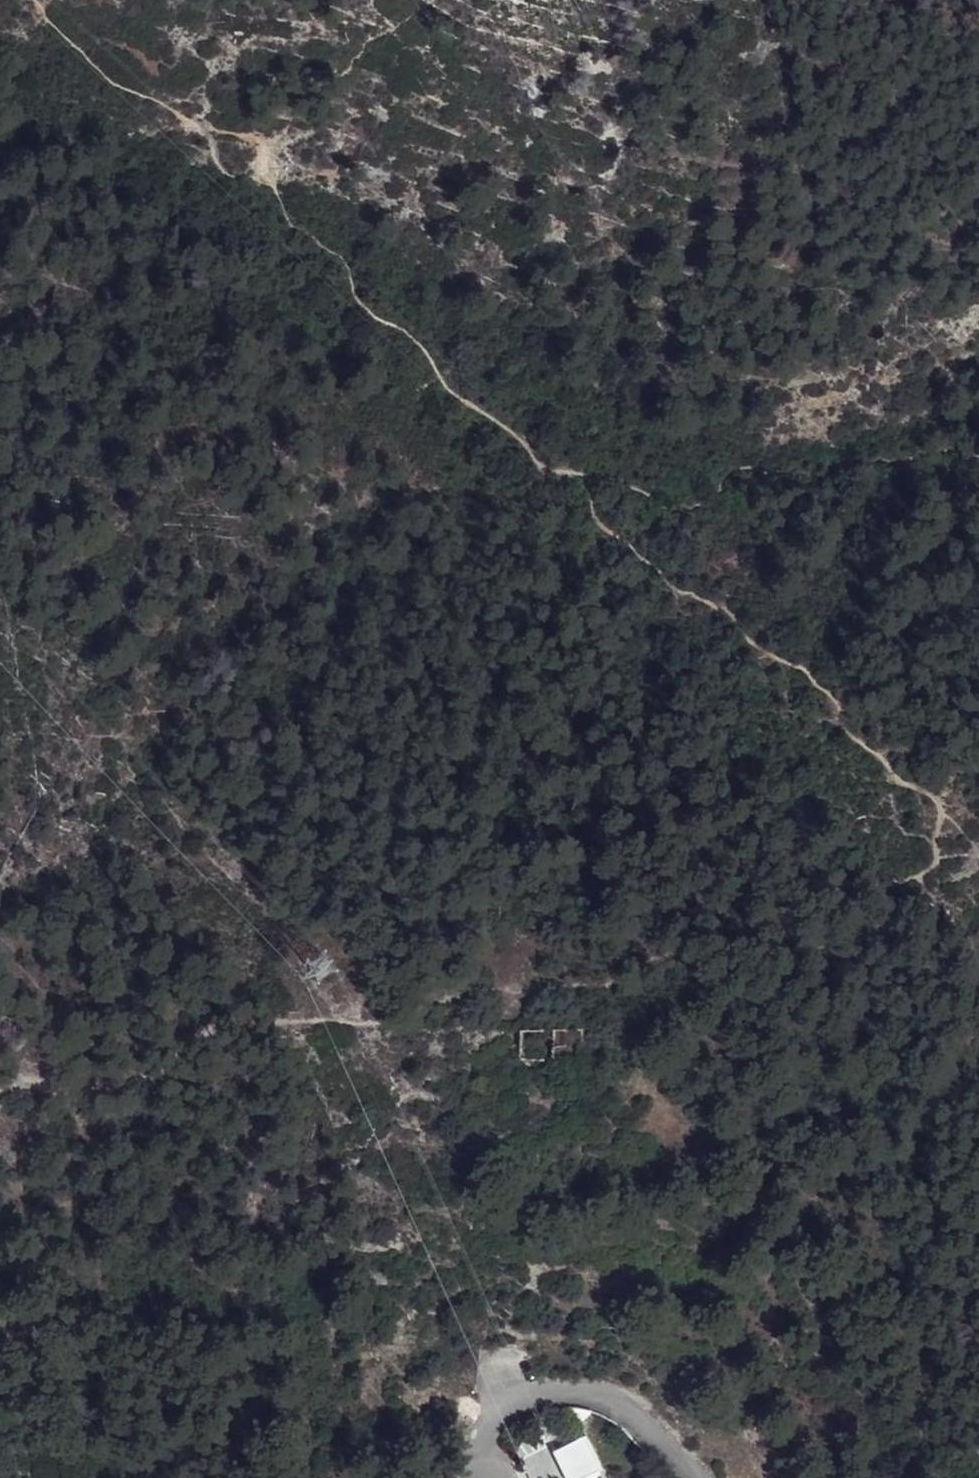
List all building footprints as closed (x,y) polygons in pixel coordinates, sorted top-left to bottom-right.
[(584,1024),(501,1028),(503,1044),(521,1044),(522,1059),(558,1057),(557,1043),(585,1041),(584,1024)] [(568,1477),(582,1477),(598,1469),(602,1468),(586,1435),(554,1450),(568,1477)] [(582,1477),(603,1477),(598,1469),(582,1477)]
